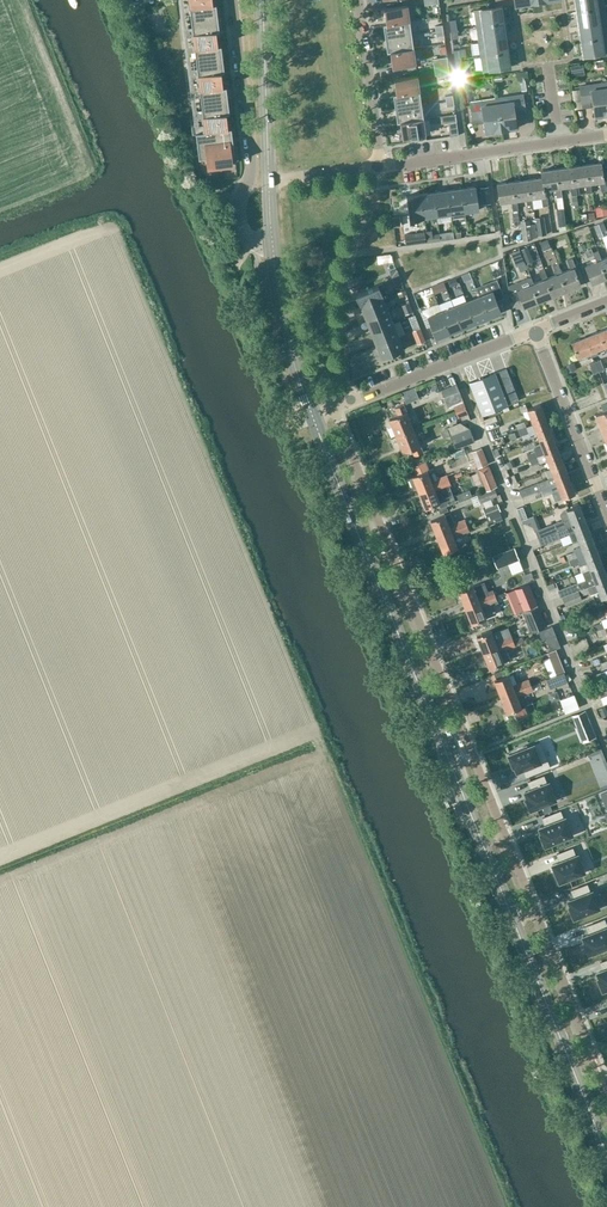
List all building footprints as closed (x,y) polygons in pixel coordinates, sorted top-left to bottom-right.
[(191,21),(218,18),(216,5),(212,5),(212,0),(188,0),(191,21)] [(577,11),(603,7),(602,0),(575,0),(577,11)] [(384,9),(387,24),(409,21),(407,6),(384,9)] [(474,10),(477,26),(503,22),(501,6),(474,10)] [(577,11),(579,26),(606,22),(603,7),(577,11)] [(218,18),(191,21),(193,42),(216,39),(216,31),(219,31),(218,18)] [(411,35),(409,21),(387,24),(383,24),(385,38),(411,35)] [(477,26),(479,41),(506,37),(503,22),(477,26)] [(579,26),(581,41),(606,37),(606,31),(606,22),(579,26)] [(411,35),(385,38),(387,52),(391,52),(413,49),(411,35)] [(506,37),(479,41),(481,56),(508,52),(506,37)] [(581,41),(583,56),(606,53),(606,37),(581,41)] [(216,39),(193,42),(196,62),(223,59),(221,46),(217,46),(216,39)] [(428,44),(428,53),(438,52),(438,44),(428,44)] [(413,49),(391,52),(393,67),(416,64),(414,55),(421,54),(420,48),(413,49)] [(454,52),(455,60),(461,59),(461,57),(466,56),(465,50),(454,52)] [(508,52),(481,56),(483,71),(510,67),(508,52)] [(432,59),(434,67),(448,65),(447,57),(432,59)] [(224,72),(223,59),(196,62),(198,83),(222,80),(221,73),(224,72)] [(448,65),(434,67),(435,76),(449,74),(448,65)] [(572,76),(584,74),(582,65),(570,67),(572,76)] [(394,79),(396,94),(419,91),(417,76),(394,79)] [(222,88),(222,80),(198,83),(201,104),(228,100),(226,87),(222,88)] [(606,83),(580,87),(582,103),(593,101),(595,117),(606,115),(606,92),(606,83)] [(393,95),(395,109),(421,105),(419,91),(396,94),(393,95)] [(496,99),(501,130),(516,128),(514,113),(525,111),(522,95),(496,99)] [(501,130),(496,99),(470,103),(472,119),(483,117),(485,133),(501,130)] [(229,114),(228,100),(201,104),(204,132),(227,129),(226,114),(229,114)] [(421,105),(395,109),(397,123),(401,122),(423,119),(421,105)] [(387,107),(378,109),(381,120),(389,118),(387,107)] [(455,114),(440,116),(441,123),(448,122),(456,121),(455,114)] [(423,119),(401,122),(403,137),(425,134),(423,119)] [(448,122),(450,137),(458,135),(456,121),(448,122)] [(227,129),(204,132),(195,133),(199,159),(207,158),(208,166),(232,163),(231,155),(234,155),(231,129),(227,129)] [(601,163),(588,165),(590,183),(599,181),(601,192),(606,191),(605,180),(603,181),(601,163)] [(588,165),(572,167),(575,185),(585,184),(586,193),(592,193),(590,183),(588,165)] [(572,167),(557,169),(560,187),(570,186),(571,197),(577,196),(575,185),(572,167)] [(557,169),(540,171),(540,178),(541,178),(543,189),(554,188),(556,198),(561,197),(560,187),(557,169)] [(540,178),(529,180),(531,198),(533,207),(533,208),(542,207),(542,206),(547,205),(546,195),(544,195),(543,189),(541,178),(540,178)] [(529,180),(514,182),(516,201),(525,199),(527,208),(533,207),(531,198),(529,180)] [(514,182),(496,184),(499,203),(510,201),(512,210),(517,209),(516,201),(514,182)] [(475,186),(461,188),(464,212),(465,212),(478,210),(475,186)] [(488,187),(481,188),(483,204),(490,203),(488,187)] [(461,188),(447,190),(451,214),(450,214),(451,219),(465,217),(465,212),(464,212),(461,188)] [(447,190),(434,192),(437,216),(450,214),(451,214),(447,190)] [(434,192),(420,194),(424,217),(437,216),(434,192)] [(420,194),(406,196),(409,219),(424,217),(420,194)] [(565,224),(563,208),(558,209),(556,209),(558,225),(565,224)] [(595,210),(596,217),(606,215),(606,208),(595,210)] [(397,226),(397,214),(386,215),(387,226),(397,226)] [(535,221),(537,236),(546,235),(544,216),(534,218),(535,221)] [(530,222),(530,220),(520,221),(523,241),(532,239),(530,222)] [(593,225),(598,237),(606,234),(606,231),(603,222),(593,225)] [(406,245),(426,242),(424,231),(404,234),(406,245)] [(453,232),(439,234),(440,240),(447,239),(449,239),(453,238),(453,233),(453,232)] [(428,242),(440,240),(439,234),(427,236),(428,242)] [(540,243),(543,249),(550,247),(547,240),(540,243)] [(584,245),(577,247),(579,253),(586,250),(584,245)] [(526,246),(520,249),(522,254),(523,257),(529,254),(526,246)] [(523,259),(519,249),(512,252),(516,261),(523,259)] [(602,260),(598,251),(593,253),(597,262),(585,267),(592,284),(606,278),(606,274),(602,260)] [(562,273),(569,290),(581,285),(574,269),(576,268),(572,258),(568,260),(571,269),(562,273)] [(569,290),(562,273),(559,264),(553,266),(557,275),(548,278),(555,296),(569,290)] [(534,284),(541,301),(555,296),(548,278),(544,269),(539,271),(543,280),(534,284)] [(396,270),(389,273),(392,279),(399,276),(396,270)] [(448,280),(450,287),(457,284),(455,277),(448,280)] [(525,308),(541,301),(534,284),(533,284),(531,277),(508,286),(514,302),(522,299),(525,308)] [(443,282),(436,285),(438,292),(446,289),(443,282)] [(387,296),(382,283),(356,294),(361,307),(387,296)] [(492,291),(479,296),(488,318),(501,313),(496,302),(504,299),(500,288),(492,291)] [(388,297),(387,296),(361,307),(366,319),(388,311),(383,298),(388,297)] [(479,296),(466,301),(475,323),(488,318),(479,296)] [(466,301),(453,306),(462,328),(475,323),(466,301)] [(409,303),(402,306),(405,314),(412,311),(409,303)] [(453,306),(441,311),(449,333),(462,328),(453,306)] [(393,323),(388,311),(366,319),(371,332),(393,323)] [(441,311),(428,316),(437,339),(449,333),(441,311)] [(398,336),(393,323),(371,332),(376,345),(398,336)] [(347,337),(360,332),(358,326),(345,331),(347,337)] [(419,328),(413,330),(418,343),(424,340),(419,328)] [(605,348),(606,347),(606,329),(599,333),(605,348)] [(585,338),(593,357),(598,355),(597,351),(605,348),(599,333),(585,338)] [(403,349),(398,336),(376,345),(381,358),(403,349)] [(593,357),(585,338),(571,343),(577,358),(578,358),(579,361),(587,358),(587,359),(593,357)] [(430,351),(422,354),(426,363),(434,360),(430,351)] [(403,370),(411,367),(408,358),(399,362),(403,370)] [(594,361),(599,372),(604,370),(600,359),(594,361)] [(594,361),(589,363),(593,374),(599,372),(594,361)] [(380,380),(390,376),(386,367),(376,371),(380,380)] [(488,375),(500,408),(508,405),(507,405),(518,400),(506,368),(488,375)] [(508,372),(513,384),(518,381),(514,370),(508,372)] [(500,408),(488,375),(469,382),(482,415),(500,408)] [(454,408),(456,412),(466,408),(456,385),(442,391),(450,410),(454,408)] [(527,410),(533,425),(546,420),(540,404),(527,410)] [(390,419),(397,436),(413,429),(404,405),(396,408),(399,416),(390,419)] [(466,408),(456,412),(458,418),(468,414),(466,408)] [(600,429),(606,426),(606,410),(603,411),(595,415),(600,429)] [(429,429),(440,426),(436,414),(426,417),(429,429)] [(533,425),(527,427),(530,435),(536,433),(539,439),(552,434),(546,420),(533,425)] [(515,424),(518,431),(527,427),(524,421),(515,424)] [(527,427),(518,431),(520,436),(523,435),(524,438),(530,436),(530,435),(527,427)] [(469,428),(449,435),(454,450),(475,442),(469,428)] [(413,429),(397,436),(404,453),(412,449),(415,456),(423,453),(413,429)] [(506,431),(497,434),(499,441),(507,438),(506,431)] [(529,460),(557,449),(552,434),(539,439),(541,446),(534,449),(535,451),(527,454),(529,460)] [(471,452),(477,468),(488,464),(481,447),(471,452)] [(557,449),(529,460),(531,466),(539,463),(539,464),(547,461),(550,469),(563,464),(557,449)] [(417,488),(419,493),(448,480),(446,475),(437,478),(433,469),(427,472),(424,463),(415,466),(418,475),(409,478),(414,490),(417,488)] [(563,464),(550,469),(553,476),(519,490),(522,497),(569,479),(563,464)] [(493,477),(488,465),(480,469),(484,480),(493,477)] [(569,479),(522,497),(525,504),(551,493),(555,501),(562,499),(575,493),(569,479)] [(448,480),(419,493),(426,509),(438,504),(440,508),(456,502),(449,487),(451,486),(448,480)] [(476,495),(479,503),(497,496),(494,488),(476,495)] [(469,489),(457,494),(459,500),(472,495),(469,489)] [(483,509),(486,517),(500,511),(497,504),(483,509)] [(535,530),(538,538),(585,519),(579,504),(566,509),(561,511),(559,514),(562,521),(540,530),(540,528),(535,530)] [(486,518),(489,525),(502,519),(500,512),(486,518)] [(467,525),(464,520),(455,524),(450,513),(430,521),(437,537),(467,525)] [(578,539),(591,534),(585,519),(538,538),(541,545),(569,534),(572,542),(578,539)] [(467,525),(437,537),(444,554),(457,548),(453,537),(469,531),(467,525)] [(569,561),(597,550),(591,534),(578,539),(581,546),(573,549),(575,552),(567,555),(569,561)] [(493,557),(497,568),(519,559),(515,548),(493,557)] [(587,563),(590,569),(603,564),(597,550),(569,561),(571,566),(580,563),(581,565),(587,563)] [(558,589),(561,597),(578,590),(580,590),(606,579),(606,575),(603,564),(590,569),(582,572),(585,579),(573,584),(573,583),(558,589)] [(571,580),(578,578),(576,570),(568,573),(571,580)] [(580,590),(583,596),(590,593),(590,595),(599,592),(601,599),(606,597),(606,579),(580,590)] [(515,588),(524,610),(537,605),(528,583),(515,588)] [(459,592),(466,608),(495,596),(493,591),(488,593),(484,584),(474,588),(473,586),(459,592)] [(578,590),(561,597),(565,607),(582,600),(578,590)] [(495,596),(466,608),(472,624),(486,618),(496,614),(493,605),(498,603),(495,596)] [(524,611),(533,633),(538,631),(546,628),(537,606),(524,611)] [(492,618),(477,624),(479,628),(494,623),(492,618)] [(601,620),(602,623),(594,626),(596,631),(605,627),(606,626),(606,618),(601,620)] [(538,631),(542,640),(555,635),(552,626),(546,628),(538,631)] [(490,631),(476,636),(483,653),(512,641),(510,636),(507,627),(491,633),(490,631)] [(605,627),(596,631),(598,637),(606,634),(605,627)] [(546,640),(539,642),(542,650),(548,648),(546,640)] [(512,641),(483,653),(489,669),(503,663),(511,660),(506,649),(514,646),(512,641)] [(556,675),(563,672),(565,671),(556,650),(548,653),(556,675)] [(545,659),(539,661),(543,673),(549,671),(545,659)] [(496,680),(508,675),(506,669),(494,674),(496,680)] [(546,679),(549,687),(567,680),(563,672),(556,675),(546,679)] [(494,681),(501,697),(530,685),(528,680),(513,686),(508,675),(496,680),(494,681)] [(530,685),(501,697),(508,713),(512,711),(516,719),(527,715),(524,705),(521,706),(517,697),(533,691),(530,685)] [(601,696),(606,694),(606,685),(598,689),(601,696)] [(574,694),(560,699),(565,712),(569,711),(577,708),(579,707),(574,694)] [(605,707),(599,710),(601,717),(606,715),(606,713),(605,707)] [(584,710),(571,716),(576,728),(589,723),(584,710)] [(518,751),(508,755),(513,766),(514,765),(516,771),(523,769),(526,776),(549,767),(540,743),(527,748),(526,745),(517,749),(518,751)] [(531,790),(525,792),(527,798),(526,798),(530,809),(555,799),(548,783),(547,783),(543,776),(528,782),(531,790)] [(545,814),(553,811),(551,806),(543,809),(545,814)] [(545,826),(539,828),(542,834),(540,834),(545,845),(571,835),(565,818),(563,819),(560,811),(542,818),(545,826)] [(560,862),(552,865),(559,881),(584,872),(577,855),(575,856),(572,848),(557,854),(560,862)] [(574,898),(568,900),(570,906),(569,907),(574,917),(598,908),(591,891),(590,892),(587,884),(571,890),(574,898)] [(583,936),(585,942),(584,943),(588,954),(595,951),(596,953),(605,949),(604,947),(606,946),(606,926),(604,919),(586,926),(589,934),(583,936)] [(597,973),(599,978),(598,979),(602,990),(606,988),(606,960),(600,962),(603,970),(597,973)]
